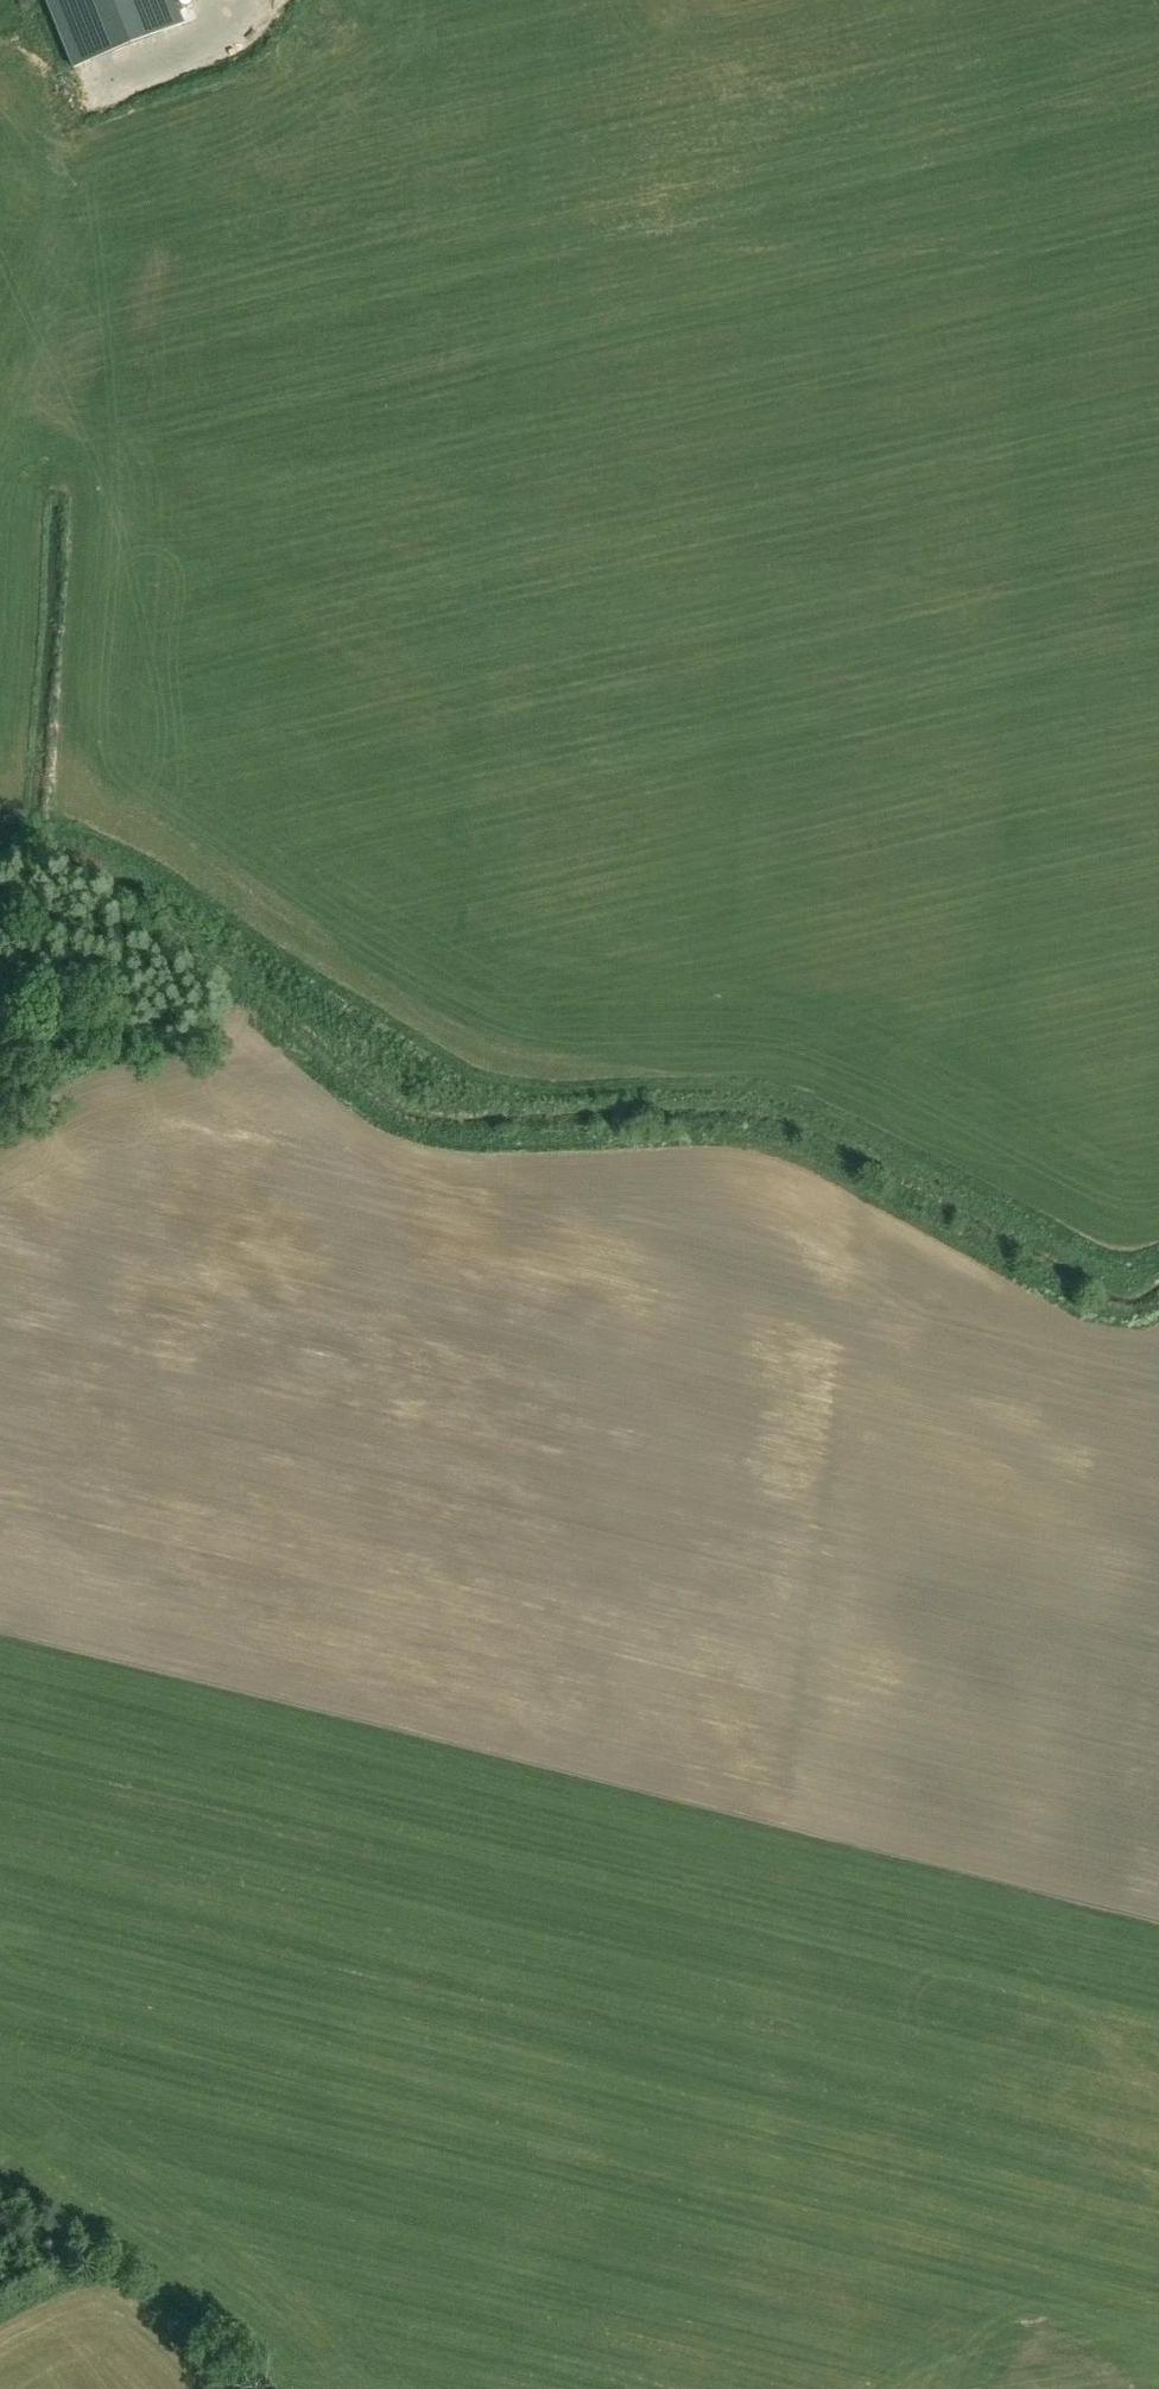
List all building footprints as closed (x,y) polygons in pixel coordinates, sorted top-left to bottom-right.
[(69,56),(177,12),(172,0),(47,0),(69,56)]
